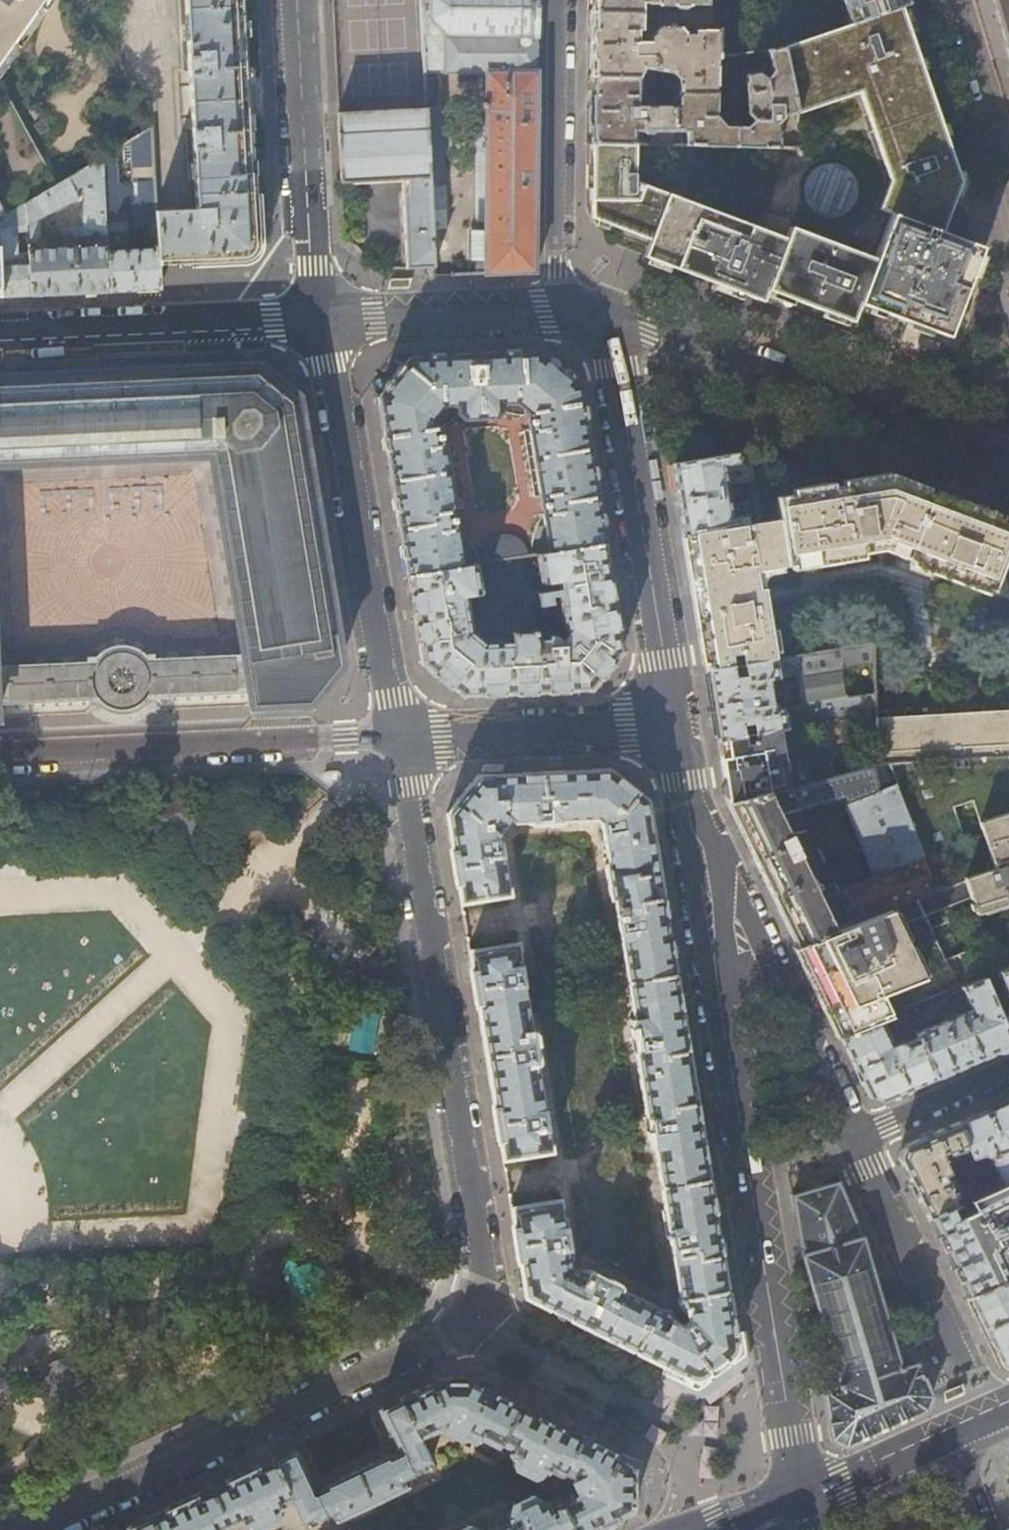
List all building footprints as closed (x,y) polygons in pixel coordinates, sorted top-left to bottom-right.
[(42,0),(0,0),(0,58),(42,0)] [(80,8),(92,0),(75,0),(80,8)] [(196,209),(155,211),(158,264),(201,261),(246,259),(257,247),(254,176),(253,174),(251,173),(242,0),(184,0),(196,209)] [(424,72),(486,73),(535,71),(535,49),(537,16),(537,0),(421,0),(424,72)] [(593,12),(642,13),(642,4),(656,4),(656,6),(666,6),(678,9),(688,8),(695,5),(706,5),(706,0),(593,0),(593,12)] [(850,24),(900,8),(910,3),(909,0),(841,0),(850,24)] [(1008,55),(1008,0),(994,0),(1008,55)] [(941,232),(960,181),(900,8),(850,24),(782,48),(797,113),(860,92),(890,179),(879,209),(890,213),(891,214),(873,259),(791,227),(789,227),(784,239),(634,182),(634,144),(626,143),(592,143),(591,166),(591,199),(591,217),(649,239),(644,255),(645,256),(671,266),(726,287),(761,300),(765,290),(767,289),(849,320),(857,303),(858,302),(946,335),(979,247),(941,232)] [(697,30),(696,33),(684,34),(679,26),(658,25),(648,36),(648,41),(639,41),(638,30),(642,29),(642,13),(593,12),(592,44),(592,70),(592,76),(639,77),(643,68),(672,76),(677,82),(677,98),(716,97),(716,30),(697,30)] [(716,118),(716,97),(677,98),(676,106),(637,106),(637,96),(640,94),(646,94),(646,81),(640,80),(639,77),(592,76),(592,106),(592,143),(626,143),(626,131),(635,131),(641,136),(641,143),(670,144),(670,132),(673,131),(684,132),(684,144),(778,146),(774,125),(781,117),(797,113),(782,48),(764,51),(768,66),(764,77),(752,72),(748,73),(744,78),(744,114),(751,121),(746,127),(722,126),(716,118)] [(536,71),(535,71),(486,73),(485,103),(483,104),(483,111),(485,111),(484,263),(476,264),(476,274),(534,271),(535,180),(537,80),(536,71)] [(57,185),(0,84),(0,207),(4,215),(26,204),(57,185)] [(431,210),(426,109),(421,110),(337,113),(341,181),(406,178),(407,192),(403,194),(403,200),(406,266),(408,267),(433,266),(431,210)] [(440,144),(438,109),(426,109),(431,210),(445,209),(445,186),(440,186),(439,169),(443,168),(443,145),(440,144)] [(155,211),(151,130),(131,142),(135,224),(148,224),(148,235),(145,236),(141,250),(112,251),(113,244),(125,243),(124,212),(115,212),(115,209),(115,204),(118,204),(116,151),(101,159),(108,291),(133,290),(158,289),(158,264),(155,211)] [(83,185),(82,227),(68,228),(62,232),(63,250),(29,252),(31,295),(69,293),(108,291),(101,159),(57,185),(26,204),(27,227),(29,244),(35,244),(40,240),(40,231),(47,230),(47,215),(78,199),(73,189),(83,185)] [(29,252),(16,253),(15,251),(15,229),(27,227),(26,204),(4,215),(0,219),(0,273),(1,296),(16,296),(31,295),(29,252)] [(604,543),(577,383),(539,352),(409,358),(378,397),(407,575),(461,565),(439,425),(431,426),(429,418),(439,405),(455,405),(456,414),(461,418),(495,417),(499,412),(499,403),(516,402),(529,412),(529,414),(526,415),(549,551),(604,543)] [(91,713),(91,718),(104,717),(108,719),(111,720),(115,721),(119,721),(123,721),(127,721),(130,720),(134,718),(137,717),(139,716),(154,715),(153,710),(252,706),(309,703),(340,664),(297,397),(277,381),(268,373),(258,365),(0,377),(0,466),(209,456),(244,660),(151,663),(151,659),(145,659),(142,657),(139,656),(135,653),(132,652),(128,651),(125,650),(122,650),(119,650),(115,650),(111,651),(106,653),(102,655),(99,657),(94,662),(88,662),(89,666),(0,670),(0,717),(91,713)] [(733,525),(756,521),(755,514),(753,497),(749,478),(745,452),(673,464),(677,489),(678,495),(679,502),(680,509),(681,518),(684,533),(709,529),(710,528),(732,525),(733,525)] [(756,521),(733,525),(732,525),(710,528),(709,529),(684,533),(706,669),(773,658),(763,590),(757,590),(755,571),(882,552),(991,591),(1001,564),(1008,567),(1008,524),(890,478),(772,498),(777,521),(758,524),(756,521)] [(520,544),(514,540),(501,538),(493,541),(489,546),(485,553),(486,561),(525,555),(520,544)] [(479,590),(475,565),(461,565),(407,575),(419,644),(422,664),(460,695),(487,694),(590,689),(621,650),(604,543),(549,551),(535,554),(539,580),(555,578),(563,625),(555,636),(536,636),(535,630),(531,630),(531,633),(515,634),(514,630),(509,630),(509,623),(493,623),(492,621),(487,615),(484,616),(483,612),(469,613),(465,594),(479,590)] [(550,601),(548,588),(536,590),(538,602),(550,601)] [(844,696),(839,672),(844,667),(873,663),(873,644),(773,658),(706,669),(717,738),(874,713),(874,694),(849,698),(844,696)] [(875,724),(875,762),(888,762),(1008,754),(1008,704),(875,724)] [(875,724),(874,713),(717,738),(728,805),(789,787),(875,762),(875,724)] [(888,762),(937,888),(854,921),(796,945),(838,1031),(841,1035),(880,1019),(890,1015),(905,1009),(923,1002),(941,995),(959,987),(981,978),(995,973),(1008,967),(1008,916),(1004,905),(1008,904),(1008,754),(888,762)] [(888,762),(875,762),(789,787),(798,805),(842,794),(842,795),(872,874),(838,888),(854,921),(937,888),(888,762)] [(704,1161),(705,1160),(664,920),(656,870),(654,856),(655,854),(646,800),(608,769),(555,771),(478,775),(446,814),(460,901),(506,893),(499,842),(493,836),(508,818),(512,821),(548,820),(549,825),(558,825),(558,820),(560,819),(594,818),(601,824),(608,862),(607,864),(604,865),(604,867),(606,879),(610,900),(614,900),(619,929),(633,1017),(633,1019),(629,1019),(631,1037),(635,1036),(636,1037),(638,1046),(635,1052),(645,1116),(650,1119),(652,1129),(651,1131),(647,1132),(648,1140),(650,1142),(650,1147),(654,1148),(656,1152),(679,1296),(676,1301),(681,1308),(671,1315),(666,1308),(662,1309),(615,1286),(618,1281),(608,1276),(605,1281),(578,1267),(575,1269),(568,1266),(566,1256),(569,1254),(562,1217),(560,1216),(557,1200),(510,1208),(524,1293),(526,1296),(536,1301),(600,1333),(661,1363),(665,1365),(688,1375),(691,1376),(696,1376),(699,1375),(702,1374),(728,1356),(732,1353),(733,1350),(734,1347),(735,1345),(734,1341),(723,1271),(722,1271),(720,1260),(719,1255),(719,1250),(704,1166),(704,1161)] [(808,827),(788,831),(779,810),(798,805),(789,787),(728,805),(796,945),(854,921),(838,888),(808,827)] [(198,823),(181,802),(172,803),(171,804),(158,816),(168,827),(168,834),(174,834),(184,844),(198,831),(198,823)] [(515,944),(512,944),(468,951),(502,1156),(502,1157),(505,1157),(549,1149),(532,1045),(537,1044),(536,1035),(535,1033),(530,1032),(516,946),(515,944)] [(995,973),(1008,1006),(1008,967),(995,973)] [(969,1011),(916,1035),(917,1038),(934,1076),(973,1060),(1008,1045),(1008,1040),(998,1014),(990,997),(988,992),(981,978),(959,987),(969,1011)] [(945,1004),(941,995),(923,1002),(926,1011),(945,1004)] [(908,1020),(905,1009),(890,1015),(894,1026),(908,1020)] [(998,1014),(1008,1040),(1008,1009),(998,1014)] [(379,1014),(354,1011),(348,1051),(373,1054),(379,1014)] [(894,1043),(891,1044),(880,1019),(841,1035),(869,1095),(880,1100),(904,1090),(934,1076),(917,1038),(903,1045),(899,1043),(894,1043)] [(985,1110),(958,1122),(968,1147),(972,1157),(980,1153),(986,1155),(999,1185),(1008,1181),(1008,1100),(985,1110)] [(982,1183),(967,1189),(955,1162),(946,1167),(942,1158),(968,1147),(958,1122),(904,1145),(899,1156),(915,1190),(928,1217),(959,1203),(986,1191),(982,1183)] [(986,1191),(991,1189),(979,1161),(974,1163),(982,1183),(986,1191)] [(791,1195),(801,1255),(833,1363),(820,1366),(832,1439),(845,1446),(883,1429),(893,1425),(925,1410),(931,1396),(908,1341),(894,1345),(863,1238),(839,1181),(791,1195)] [(999,1185),(991,1189),(986,1191),(959,1203),(928,1217),(941,1245),(949,1262),(956,1276),(966,1297),(998,1281),(1008,1276),(1008,1181),(999,1185)] [(322,1272),(320,1270),(316,1268),(312,1267),(307,1266),(304,1266),(301,1267),(298,1268),(295,1267),(296,1266),(289,1262),(281,1275),(288,1279),(287,1283),(286,1285),(286,1287),(287,1290),(288,1294),(289,1297),(291,1299),(293,1300),(297,1302),(301,1304),(304,1305),(306,1305),(309,1305),(312,1304),(316,1303),(320,1302),(323,1301),(325,1296),(327,1292),(327,1286),(326,1282),(325,1278),(323,1274),(322,1272)] [(998,1281),(966,1297),(982,1330),(992,1355),(999,1365),(1008,1369),(1008,1276),(998,1281)] [(736,1366),(728,1356),(702,1374),(699,1375),(696,1376),(691,1376),(688,1375),(665,1365),(661,1373),(701,1393),(736,1366)] [(81,1366),(77,1364),(70,1362),(63,1361),(56,1362),(49,1366),(43,1371),(39,1376),(37,1382),(37,1387),(37,1391),(38,1399),(42,1404),(46,1409),(50,1413),(55,1415),(64,1417),(71,1417),(78,1415),(85,1410),(88,1404),(92,1395),(93,1389),(92,1381),(89,1374),(85,1369),(81,1366)] [(632,1510),(633,1460),(606,1447),(467,1379),(443,1378),(414,1392),(378,1409),(398,1449),(397,1451),(392,1453),(388,1455),(385,1453),(383,1454),(325,1481),(325,1484),(320,1487),(314,1489),(293,1448),(215,1486),(127,1527),(128,1529),(244,1529),(244,1526),(280,1510),(279,1505),(291,1499),(302,1522),(304,1523),(331,1510),(337,1519),(403,1488),(406,1486),(402,1476),(430,1463),(418,1439),(440,1430),(445,1423),(496,1447),(499,1443),(501,1443),(511,1449),(509,1455),(545,1472),(548,1470),(559,1476),(562,1473),(567,1475),(575,1490),(559,1499),(555,1496),(543,1501),(541,1498),(505,1515),(499,1512),(480,1521),(479,1528),(474,1529),(589,1529),(632,1510)]
